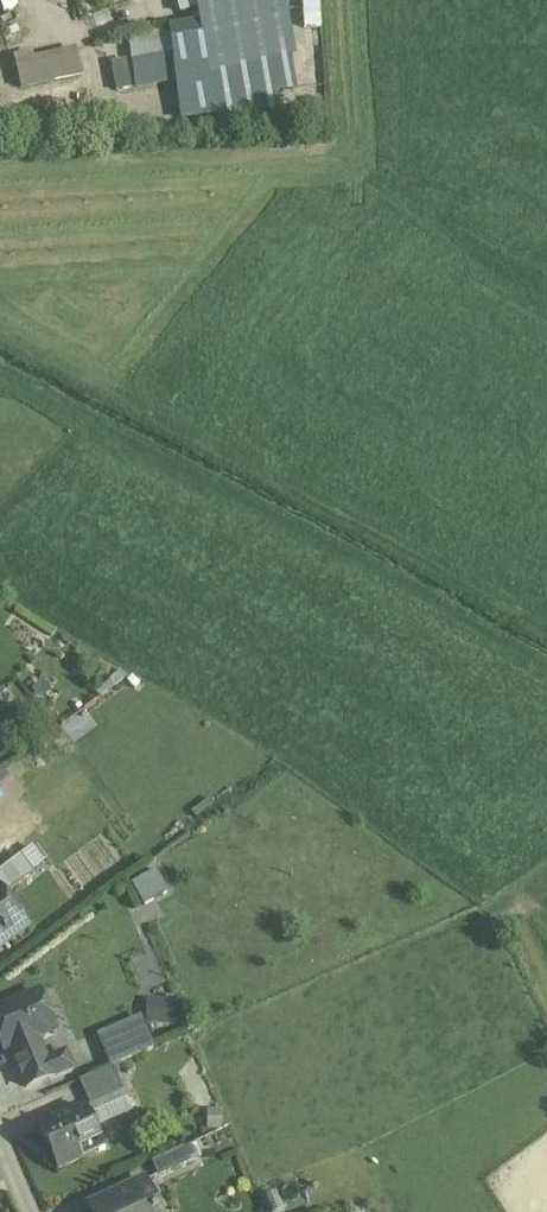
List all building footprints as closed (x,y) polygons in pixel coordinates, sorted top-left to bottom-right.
[(199,10),(217,5),(236,0),(196,0),(199,10)] [(244,19),(245,21),(287,11),(284,0),(239,0),(244,19)] [(319,2),(303,3),(304,29),(321,28),(319,2)] [(217,5),(199,10),(203,22),(202,22),(202,23),(221,18),(217,5)] [(287,11),(245,21),(244,19),(203,29),(205,36),(173,41),(174,49),(177,82),(181,118),(278,110),(277,93),(294,92),(287,34),(292,33),(287,11)] [(174,49),(132,56),(137,88),(177,82),(174,49)] [(78,53),(16,67),(21,88),(83,74),(78,53)] [(125,60),(111,63),(117,91),(131,88),(125,60)] [(0,870),(0,889),(5,895),(35,873),(21,854),(0,870)] [(8,941),(9,943),(12,941),(11,939),(28,926),(5,895),(0,889),(0,947),(8,941)] [(0,1009),(0,1041),(5,1052),(10,1049),(14,1059),(41,1048),(36,1038),(55,1030),(39,993),(0,1009)] [(146,1023),(175,1024),(176,999),(147,998),(146,1023)] [(95,1033),(109,1065),(153,1046),(139,1014),(95,1033)] [(41,1048),(14,1059),(26,1088),(53,1077),(47,1062),(41,1048)] [(71,1069),(65,1055),(47,1062),(53,1077),(71,1069)] [(113,1067),(80,1081),(90,1105),(123,1091),(113,1067)] [(123,1091),(90,1105),(87,1107),(95,1126),(131,1110),(123,1091)] [(87,1107),(40,1127),(59,1170),(105,1149),(95,1126),(87,1107)] [(209,1136),(184,1147),(191,1162),(216,1151),(209,1136)] [(184,1147),(152,1162),(159,1177),(191,1162),(184,1147)] [(88,1207),(91,1211),(159,1211),(145,1181),(88,1207)]
